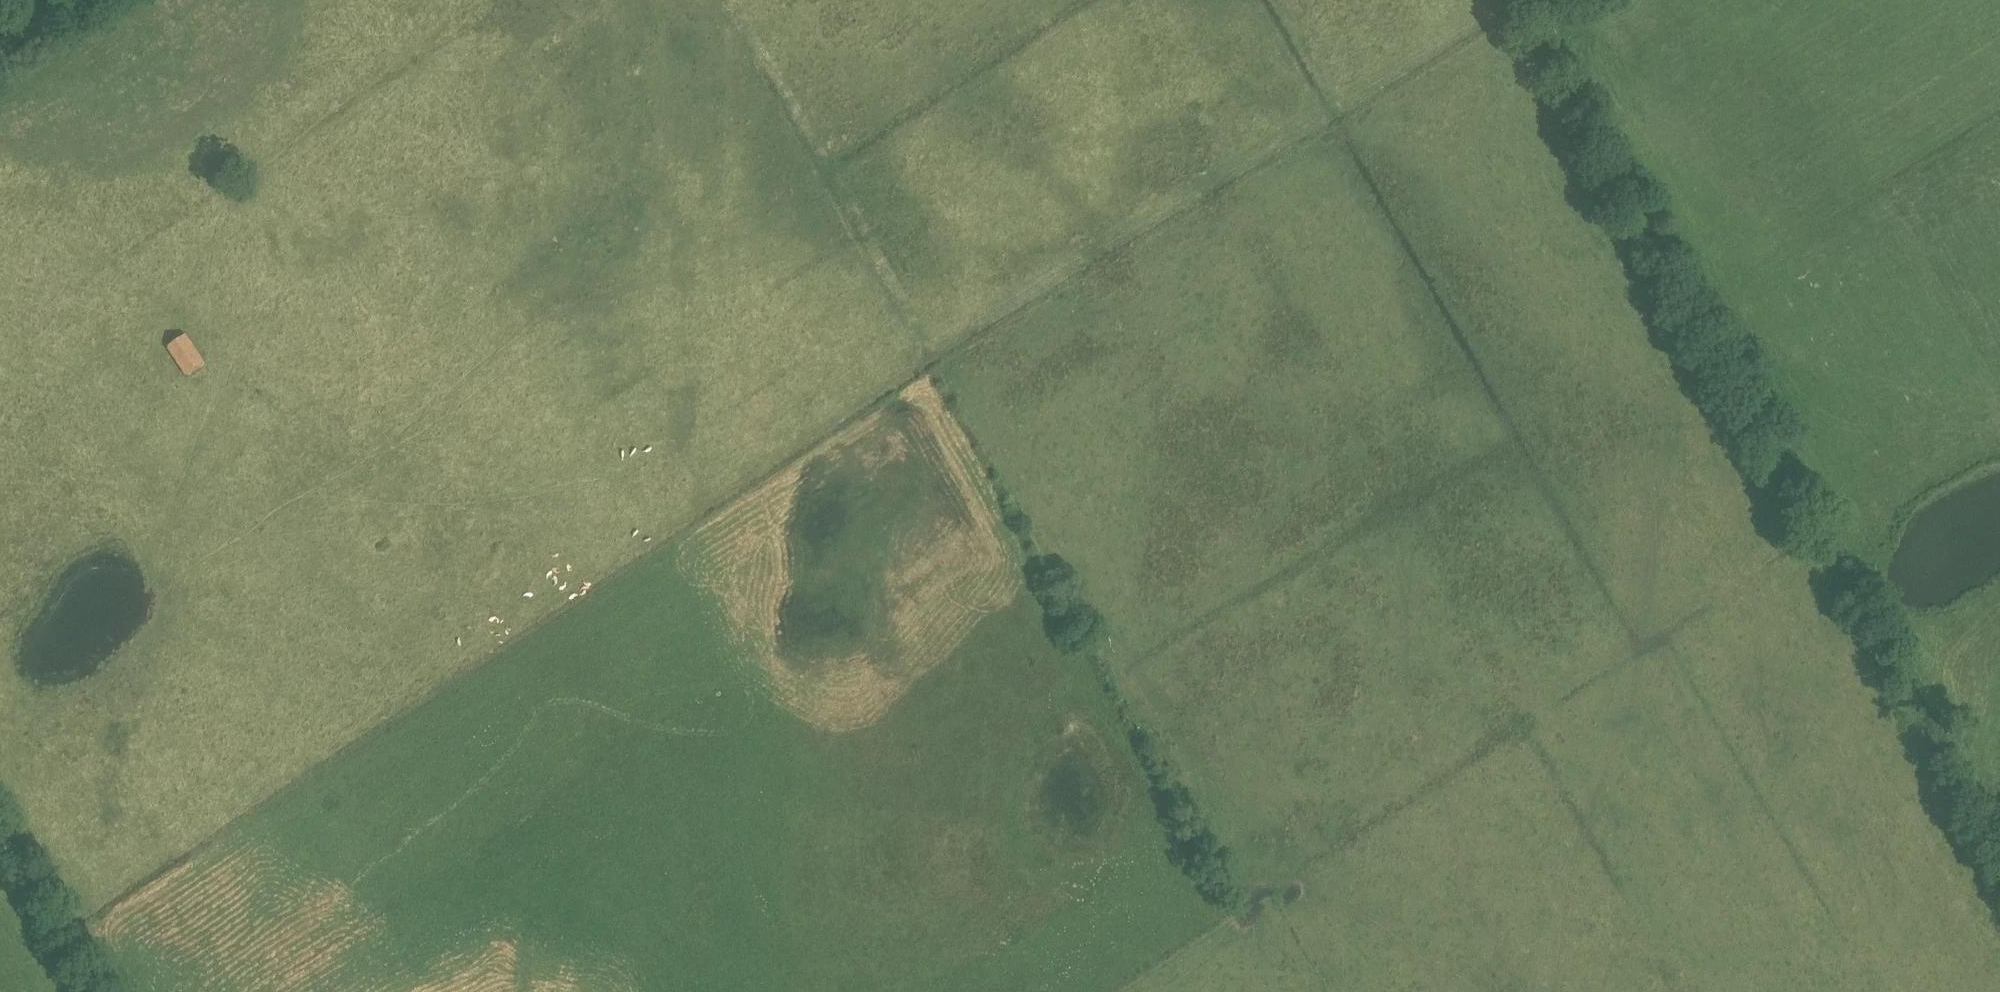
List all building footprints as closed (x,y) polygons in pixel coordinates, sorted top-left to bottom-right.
[(204,365),(184,335),(168,346),(188,376),(204,365)]
